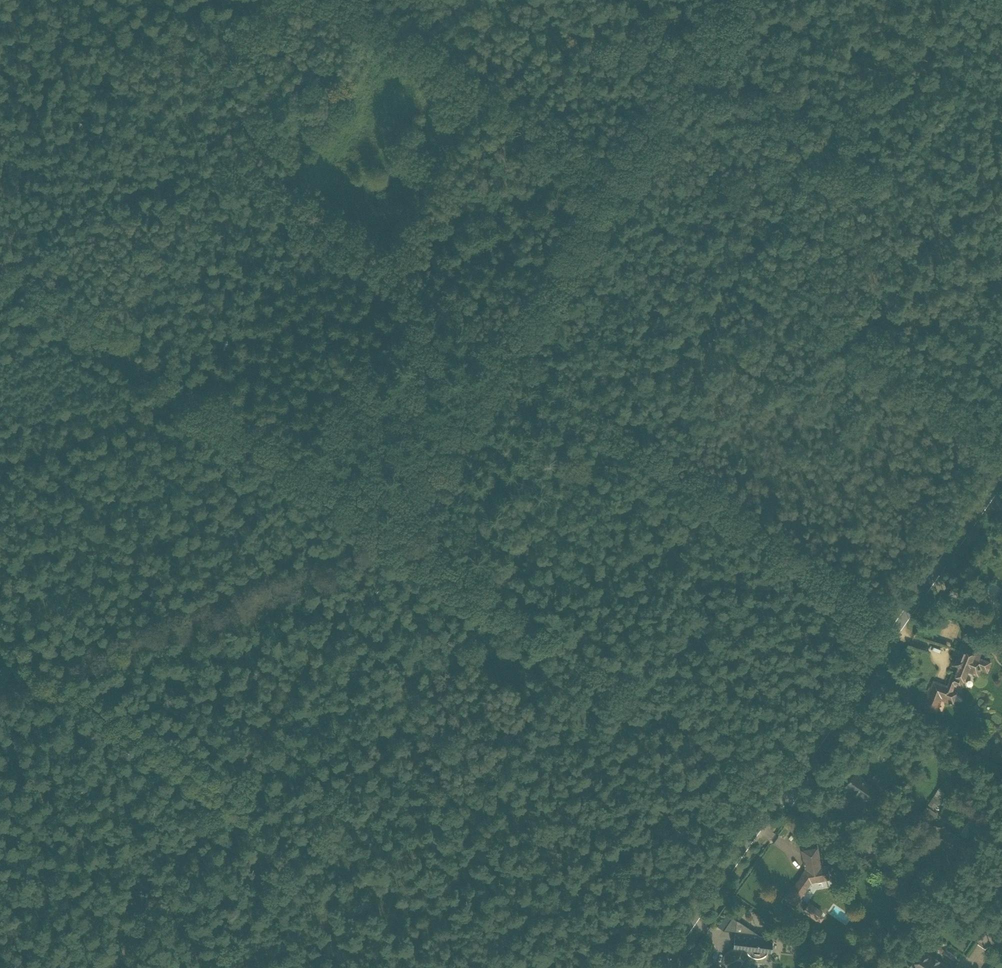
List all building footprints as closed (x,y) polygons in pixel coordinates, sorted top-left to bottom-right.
[(988,671),(991,662),(974,656),(975,652),(957,646),(945,684),(931,679),(924,701),(939,705),(941,700),(952,704),(956,694),(960,695),(967,672),(977,675),(979,669),(988,671)] [(842,786),(868,804),(881,786),(855,768),(842,786)] [(933,804),(945,786),(936,781),(924,798),(933,804)] [(828,863),(820,865),(817,846),(799,849),(803,868),(781,894),(796,903),(811,882),(831,878),(828,863)] [(800,907),(817,914),(821,904),(804,897),(800,907)] [(731,948),(770,953),(772,938),(732,934),(731,948)] [(920,948),(906,967),(907,967),(947,967),(920,948)]
